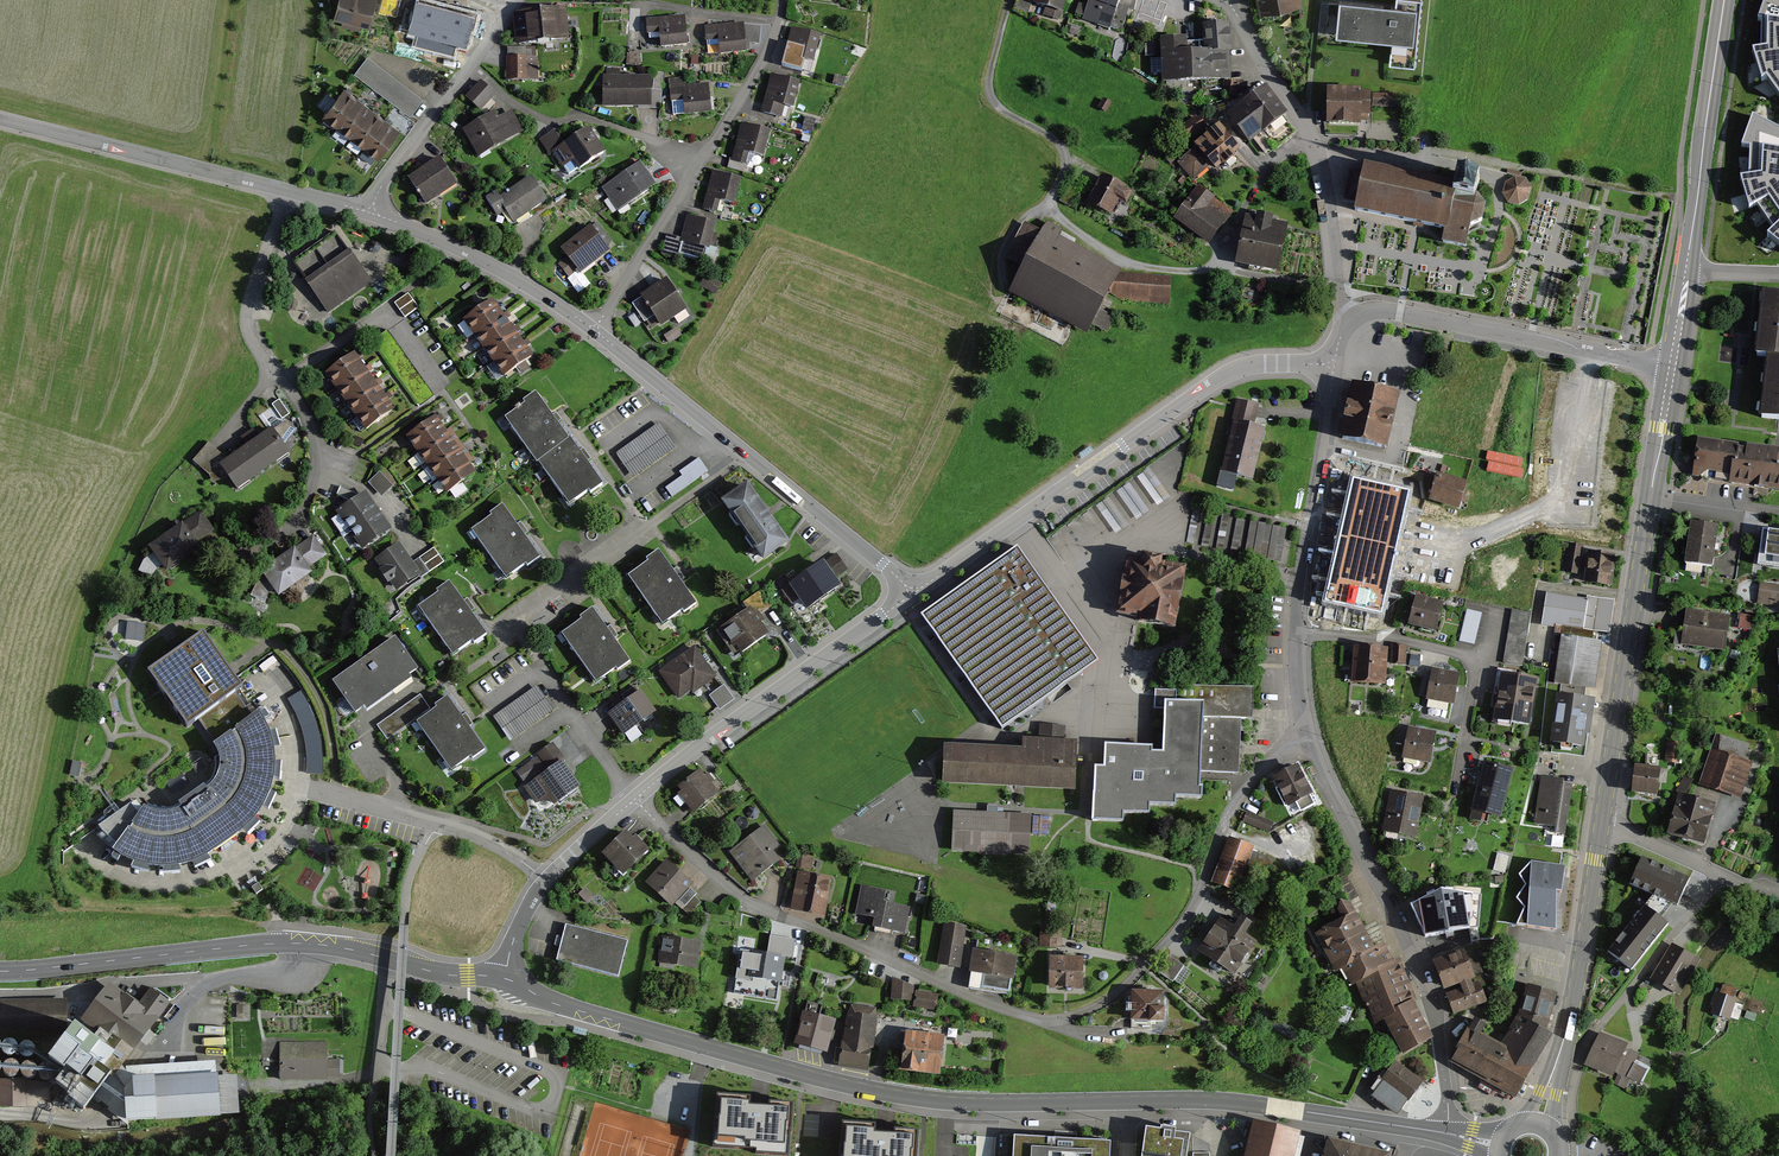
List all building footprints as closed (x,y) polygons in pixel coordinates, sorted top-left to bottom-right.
[(334,19),(369,29),(377,0),(339,0),(334,19)] [(380,12),(396,16),(400,0),(383,0),(380,12)] [(420,0),(417,0),(407,37),(414,39),(412,47),(455,58),(458,49),(467,51),(477,16),(420,0)] [(1023,0),(1018,0),(1014,9),(1026,13),(1030,3),(1023,0)] [(1033,4),(1046,8),(1043,16),(1060,22),(1068,0),(1034,0),(1033,4)] [(1087,7),(1080,4),(1076,14),(1083,17),(1082,19),(1109,28),(1120,0),(1089,0),(1087,7)] [(1158,28),(1168,4),(1159,0),(1143,0),(1136,19),(1158,28)] [(1259,13),(1302,5),(1301,0),(1256,0),(1259,13)] [(1336,36),(1392,42),(1390,65),(1415,67),(1421,0),(1395,0),(1394,8),(1340,2),(1336,36)] [(1760,21),(1764,21),(1763,55),(1755,55),(1763,82),(1767,80),(1778,97),(1778,0),(1767,0),(1760,21)] [(515,46),(570,39),(566,9),(516,14),(513,18),(515,46)] [(671,18),(645,20),(647,34),(660,34),(661,48),(687,46),(685,17),(671,18)] [(1161,37),(1162,80),(1231,78),(1230,49),(1231,49),(1231,38),(1229,20),(1202,21),(1202,39),(1187,39),(1187,36),(1181,37),(1161,37)] [(1077,36),(1080,27),(1072,24),(1069,33),(1077,36)] [(751,51),(750,45),(760,46),(762,27),(744,25),(733,26),(705,27),(706,42),(719,41),(719,55),(745,54),(745,51),(751,51)] [(820,38),(791,30),(789,40),(781,68),(800,73),(804,60),(813,62),(820,38)] [(534,47),(508,48),(508,56),(506,56),(507,80),(537,80),(537,57),(534,57),(534,47)] [(627,65),(641,65),(642,53),(627,53),(627,65)] [(700,56),(692,56),(691,65),(699,66),(700,56)] [(367,58),(355,74),(409,116),(422,100),(367,58)] [(639,107),(651,107),(651,90),(651,76),(633,76),(620,76),(620,69),(606,69),(606,76),(603,76),(603,107),(639,107)] [(663,73),(655,72),(653,90),(651,90),(651,107),(639,107),(639,109),(660,110),(662,91),(661,91),(663,73)] [(800,83),(770,75),(767,85),(761,112),(782,118),(785,106),(793,109),(800,83)] [(834,76),(832,84),(844,87),(846,79),(834,76)] [(684,87),(683,78),(669,80),(672,103),(682,102),(684,117),(712,114),(708,84),(697,85),(684,87)] [(1245,97),(1246,83),(1223,82),(1223,96),(1245,97)] [(494,95),(480,83),(466,98),(480,111),(494,95)] [(1361,86),(1327,86),(1327,123),(1360,123),(1360,119),(1370,119),(1370,89),(1361,89),(1361,86)] [(1266,88),(1227,118),(1237,131),(1248,145),(1287,116),(1275,100),(1266,88)] [(344,90),(323,120),(378,162),(400,133),(392,126),(373,112),(360,102),(346,91),(344,90)] [(1397,93),(1373,92),(1373,105),(1397,105),(1397,93)] [(1102,112),(1107,105),(1101,101),(1096,108),(1102,112)] [(479,158),(524,133),(512,112),(499,119),(495,113),(463,131),(479,158)] [(1187,142),(1207,127),(1196,113),(1176,129),(1187,142)] [(816,120),(805,117),(802,131),(813,134),(816,120)] [(1752,120),(1743,147),(1750,149),(1749,184),(1743,184),(1750,210),(1756,208),(1773,235),(1767,242),(1778,251),(1778,134),(1752,120)] [(770,133),(741,125),(738,134),(729,167),(743,171),(748,153),(764,157),(770,133)] [(1241,152),(1219,127),(1195,147),(1215,171),(1222,165),(1225,169),(1236,160),(1234,158),(1241,152)] [(579,169),(604,152),(588,128),(565,144),(555,129),(539,139),(549,155),(552,152),(562,168),(574,160),(579,169)] [(1193,151),(1178,163),(1192,180),(1207,167),(1193,151)] [(440,155),(408,176),(426,204),(440,195),(458,183),(440,155)] [(601,189),(617,212),(655,187),(644,171),(640,164),(601,189)] [(1354,205),(1353,211),(1445,228),(1443,240),(1462,244),(1466,223),(1477,220),(1480,207),(1471,200),(1475,179),(1449,174),(1447,184),(1362,167),(1360,175),(1354,174),(1348,204),(1354,205)] [(742,180),(713,172),(710,182),(702,210),(717,214),(721,201),(734,205),(742,180)] [(514,222),(548,199),(539,186),(531,174),(500,194),(496,188),(486,195),(498,214),(506,210),(514,222)] [(1101,174),(1085,206),(1110,219),(1117,206),(1119,203),(1127,207),(1134,193),(1128,190),(1129,188),(1101,174)] [(1513,179),(1504,184),(1502,194),(1507,203),(1516,205),(1525,201),(1528,191),(1523,182),(1513,179)] [(1200,184),(1173,219),(1208,245),(1235,210),(1200,184)] [(1256,218),(1246,216),(1236,265),(1256,269),(1278,274),(1288,225),(1273,222),(1274,219),(1256,215),(1256,218)] [(715,226),(686,218),(684,226),(681,238),(667,235),(663,251),(712,263),(715,250),(709,249),(715,226)] [(1110,293),(1123,300),(1170,304),(1173,276),(1120,271),(1057,236),(1060,230),(1048,223),(1042,234),(1026,226),(1012,252),(1029,261),(1013,290),(1089,331),(1093,324),(1106,331),(1115,315),(1102,308),(1110,293)] [(598,261),(610,251),(590,227),(561,251),(565,256),(557,263),(569,278),(577,271),(581,276),(598,261)] [(293,264),(328,313),(370,283),(334,234),(293,264)] [(720,283),(704,275),(698,287),(714,295),(720,283)] [(662,330),(687,312),(673,293),(666,282),(634,304),(646,322),(653,317),(662,330)] [(407,294),(393,304),(403,318),(417,309),(407,294)] [(1761,295),(1753,360),(1767,362),(1760,421),(1778,423),(1778,297),(1761,295)] [(296,312),(299,299),(290,297),(287,310),(296,312)] [(475,334),(500,316),(491,302),(465,320),(475,334)] [(484,347),(510,329),(500,316),(475,334),(484,347)] [(676,328),(664,335),(669,344),(681,336),(676,328)] [(494,361),(519,343),(510,329),(484,347),(494,361)] [(529,356),(519,343),(494,361),(503,374),(529,356)] [(335,389),(365,369),(354,354),(325,374),(335,389)] [(345,403),(374,383),(365,369),(335,389),(345,403)] [(1398,392),(1350,382),(1338,437),(1386,447),(1398,392)] [(355,416),(384,396),(374,383),(345,403),(355,416)] [(536,462),(568,440),(534,393),(522,402),(523,404),(504,418),(536,462)] [(394,411),(384,396),(355,416),(365,431),(394,411)] [(1258,405),(1237,399),(1231,419),(1234,419),(1216,485),(1234,489),(1238,473),(1253,477),(1267,426),(1253,423),(1258,405)] [(279,400),(272,405),(282,419),(289,414),(279,400)] [(418,451),(444,433),(435,420),(409,438),(418,451)] [(245,448),(228,460),(208,443),(192,461),(209,473),(213,483),(228,478),(237,491),(290,454),(283,444),(293,430),(284,422),(259,439),(252,429),(239,439),(245,448)] [(674,447),(658,425),(616,454),(632,477),(674,447)] [(428,465),(454,447),(444,433),(418,451),(428,465)] [(363,440),(355,436),(352,444),(360,448),(363,440)] [(601,486),(568,440),(536,462),(568,506),(588,491),(590,494),(601,486)] [(1697,442),(1692,477),(1701,478),(1704,482),(1709,481),(1730,484),(1751,487),(1778,491),(1778,454),(1697,442)] [(438,478),(463,460),(454,447),(428,465),(438,478)] [(706,472),(697,459),(678,473),(681,477),(664,489),(670,497),(706,472)] [(473,474),(463,460),(438,478),(447,492),(473,474)] [(392,486),(379,472),(368,482),(380,497),(392,486)] [(1464,485),(1436,476),(1429,499),(1457,507),(1464,485)] [(1409,489),(1351,477),(1325,599),(1382,611),(1409,489)] [(721,504),(763,563),(789,544),(747,486),(721,504)] [(722,490),(713,493),(718,503),(726,500),(722,490)] [(365,493),(335,512),(361,550),(392,530),(381,515),(374,506),(365,493)] [(489,516),(491,518),(472,532),(506,579),(526,566),(527,568),(539,560),(502,507),(489,516)] [(1238,551),(1246,515),(1210,507),(1202,542),(1238,551)] [(177,527),(147,546),(166,574),(200,550),(195,543),(213,531),(200,511),(177,527)] [(1280,560),(1286,529),(1252,522),(1246,552),(1280,560)] [(1716,528),(1690,524),(1685,564),(1711,567),(1713,547),(1716,528)] [(1763,531),(1758,568),(1778,570),(1778,534),(1763,531)] [(260,572),(278,598),(312,575),(308,569),(327,557),(312,536),(287,554),(260,572)] [(374,560),(382,571),(380,573),(388,584),(390,583),(397,592),(421,575),(412,563),(399,543),(374,560)] [(1586,546),(1570,544),(1565,574),(1582,576),(1586,546)] [(434,549),(412,563),(421,575),(423,578),(444,563),(434,549)] [(949,595),(921,618),(1001,731),(1097,662),(1054,606),(1018,550),(949,595)] [(645,561),(647,564),(629,577),(663,625),(681,612),(684,614),(697,605),(658,552),(645,561)] [(1598,555),(1589,554),(1583,585),(1609,589),(1615,558),(1598,555)] [(836,555),(781,591),(790,604),(799,598),(806,608),(839,586),(834,579),(846,571),(836,555)] [(1140,562),(1127,560),(1118,614),(1139,617),(1138,624),(1173,630),(1183,568),(1161,565),(1162,558),(1152,557),(1141,555),(1140,562)] [(453,657),(473,643),(474,646),(487,637),(466,607),(449,582),(436,591),(439,595),(420,609),(453,657)] [(1760,584),(1758,604),(1778,607),(1778,586),(1760,584)] [(1586,600),(1547,594),(1542,628),(1555,630),(1554,636),(1562,637),(1593,642),(1594,632),(1611,635),(1616,602),(1586,597),(1586,600)] [(1443,603),(1416,596),(1409,625),(1436,631),(1443,603)] [(750,609),(719,631),(736,655),(767,634),(750,609)] [(1483,613),(1467,609),(1459,640),(1476,644),(1483,613)] [(580,618),(582,621),(562,635),(596,684),(616,670),(618,672),(630,663),(591,610),(580,618)] [(1521,667),(1531,613),(1512,610),(1502,664),(1521,667)] [(1731,618),(1686,611),(1681,646),(1725,653),(1731,618)] [(1752,617),(1741,615),(1739,630),(1750,631),(1752,617)] [(216,767),(213,777),(208,784),(204,789),(197,794),(189,800),(178,806),(181,811),(169,816),(159,815),(150,814),(143,809),(137,816),(130,804),(99,828),(117,850),(112,857),(131,867),(148,872),(179,872),(207,859),(242,836),(252,827),(261,815),(269,799),(272,787),(277,767),(270,737),(258,717),(253,721),(236,698),(242,693),(202,636),(148,672),(187,729),(197,722),(214,746),(218,756),(214,757),(216,767)] [(1593,642),(1562,637),(1554,684),(1594,691),(1602,644),(1593,642)] [(394,640),(333,683),(355,714),(365,708),(368,713),(411,683),(407,679),(417,672),(394,640)] [(1406,645),(1392,645),(1391,663),(1405,663),(1406,645)] [(1387,649),(1354,647),(1352,682),(1385,684),(1387,649)] [(695,648),(659,672),(678,701),(714,677),(695,648)] [(1420,656),(1411,654),(1409,664),(1418,666),(1420,656)] [(1459,674),(1433,669),(1427,698),(1453,704),(1459,674)] [(1493,697),(1498,698),(1494,722),(1529,728),(1538,681),(1516,677),(1517,673),(1498,669),(1493,697)] [(723,686),(709,696),(718,710),(733,700),(723,686)] [(654,712),(635,687),(623,695),(627,700),(607,714),(623,735),(654,712)] [(1179,687),(1178,702),(1163,701),(1160,753),(1151,753),(1151,747),(1102,745),(1102,760),(1101,768),(1094,768),(1091,821),(1121,822),(1121,813),(1146,814),(1147,807),(1174,809),(1174,799),(1201,801),(1202,789),(1199,789),(1200,771),(1236,773),(1238,747),(1239,718),(1248,719),(1249,691),(1179,687)] [(494,719),(510,742),(553,712),(537,688),(494,719)] [(301,692),(288,700),(297,717),(301,729),(306,744),(308,760),(307,774),(322,774),(322,760),(321,741),(316,724),(309,708),(301,692)] [(388,740),(430,709),(420,695),(377,726),(388,740)] [(1596,704),(1557,697),(1549,744),(1585,750),(1586,740),(1589,740),(1596,704)] [(464,721),(447,698),(435,706),(437,709),(417,723),(452,772),(471,759),(472,761),(485,752),(464,721)] [(945,743),(944,783),(1075,790),(1078,739),(1062,738),(1063,726),(1051,725),(1040,725),(1040,737),(1023,736),(1023,746),(945,743)] [(1435,732),(1409,727),(1403,757),(1430,762),(1435,732)] [(1750,747),(1716,736),(1700,788),(1741,801),(1753,764),(1745,761),(1750,747)] [(524,787),(537,805),(550,800),(554,806),(581,787),(571,774),(562,761),(564,760),(553,744),(537,755),(548,770),(524,787)] [(543,768),(536,758),(516,772),(523,782),(543,768)] [(1514,772),(1485,764),(1480,781),(1470,813),(1472,813),(1469,822),(1480,825),(1483,817),(1499,822),(1514,772)] [(1311,794),(1296,767),(1272,780),(1286,807),(1311,794)] [(1634,768),(1631,796),(1658,799),(1661,771),(1634,768)] [(676,793),(691,812),(716,792),(700,773),(676,793)] [(1573,786),(1543,781),(1535,825),(1555,828),(1554,833),(1565,834),(1573,786)] [(1423,798),(1391,791),(1383,830),(1415,837),(1423,798)] [(1715,807),(1677,799),(1667,837),(1685,842),(1704,847),(1715,807)] [(993,815),(953,813),(951,852),(1029,856),(1031,817),(993,815)] [(1270,824),(1245,815),(1242,824),(1267,832),(1270,824)] [(1049,818),(1033,817),(1033,835),(1049,835),(1049,818)] [(766,827),(730,852),(752,882),(780,863),(772,853),(780,847),(766,827)] [(627,834),(604,857),(624,876),(649,851),(640,842),(636,837),(633,840),(627,834)] [(1236,891),(1252,849),(1230,840),(1213,883),(1236,891)] [(798,853),(795,868),(810,872),(813,856),(798,853)] [(1690,879),(1641,856),(1629,882),(1654,894),(1678,905),(1690,879)] [(678,873),(665,862),(645,885),(672,909),(676,904),(690,889),(693,886),(678,873)] [(1565,871),(1531,865),(1519,878),(1526,889),(1516,902),(1525,911),(1517,930),(1556,936),(1555,899),(1561,899),(1565,871)] [(832,879),(799,872),(790,912),(824,919),(832,879)] [(887,893),(862,888),(856,917),(876,920),(874,931),(904,936),(910,908),(885,904),(887,893)] [(690,889),(676,904),(688,916),(701,904),(694,897),(696,895),(690,889)] [(1436,895),(1410,907),(1425,939),(1470,931),(1468,925),(1477,925),(1479,893),(1441,893),(1436,895)] [(1352,986),(1356,983),(1394,964),(1383,944),(1374,948),(1351,902),(1338,909),(1343,920),(1316,934),(1335,972),(1343,968),(1352,986)] [(1654,912),(1644,905),(1608,951),(1631,970),(1669,923),(1654,912)] [(1234,927),(1220,918),(1199,950),(1237,974),(1257,942),(1244,934),(1251,924),(1240,917),(1234,927)] [(966,927),(945,924),(938,967),(959,971),(966,927)] [(627,943),(565,927),(562,940),(556,963),(618,979),(627,943)] [(1042,933),(1041,950),(1061,951),(1061,933),(1042,933)] [(797,941),(770,936),(767,952),(766,955),(788,959),(793,960),(797,941)] [(700,944),(663,939),(659,964),(696,970),(699,953),(700,944)] [(1662,959),(1651,978),(1680,995),(1701,958),(1672,942),(1662,959)] [(767,952),(741,947),(733,986),(736,986),(734,994),(776,1002),(778,988),(782,988),(788,959),(766,955),(767,952)] [(1465,950),(1434,961),(1444,989),(1460,983),(1471,979),(1475,978),(1465,950)] [(1018,959),(974,952),(970,976),(983,978),(982,989),(1009,994),(1011,982),(1014,981),(1018,959)] [(1168,956),(1158,973),(1173,982),(1183,965),(1168,956)] [(1066,959),(1050,959),(1049,991),(1083,992),(1083,959),(1066,959)] [(1377,1023),(1385,1019),(1402,1053),(1432,1038),(1415,1004),(1419,1001),(1399,962),(1394,964),(1356,983),(1377,1023)] [(913,988),(893,979),(891,1000),(912,1002),(913,988)] [(1460,983),(1461,988),(1473,984),(1471,979),(1460,983)] [(1461,988),(1446,994),(1454,1014),(1487,1002),(1480,982),(1473,984),(1461,988)] [(117,1077),(173,1008),(150,989),(137,1005),(110,983),(101,994),(80,1020),(97,1033),(83,1050),(117,1077)] [(1527,983),(1518,1014),(1547,1029),(1558,992),(1527,983)] [(1738,988),(1723,983),(1712,1014),(1730,1020),(1738,997),(1735,996),(1738,988)] [(937,994),(916,992),(914,1008),(935,1010),(937,994)] [(1164,994),(1133,993),(1132,1025),(1149,1025),(1149,1028),(1163,1029),(1164,1003),(1164,994)] [(805,1010),(802,1009),(793,1042),(812,1047),(827,1051),(835,1019),(819,1014),(822,1004),(807,1000),(805,1010)] [(64,1001),(0,1001),(0,1036),(64,1036),(64,1001)] [(850,1001),(846,1017),(843,1038),(841,1038),(837,1066),(868,1070),(871,1048),(874,1048),(878,1020),(875,1008),(850,1001)] [(1507,1046),(1533,1065),(1553,1032),(1547,1029),(1518,1014),(1501,1043),(1507,1046)] [(1488,1082),(1507,1046),(1501,1043),(1488,1036),(1494,1027),(1475,1016),(1459,1042),(1456,1047),(1458,1048),(1450,1060),(1488,1082)] [(944,1034),(906,1029),(902,1070),(940,1075),(944,1034)] [(1622,1040),(1600,1031),(1585,1065),(1612,1077),(1615,1072),(1626,1048),(1628,1043),(1622,1040)] [(327,1060),(327,1043),(279,1044),(281,1082),(327,1080),(327,1078),(339,1078),(339,1060),(327,1060)] [(1488,1082),(1516,1098),(1533,1065),(1507,1046),(1488,1082)] [(1638,1055),(1639,1053),(1630,1048),(1629,1050),(1626,1048),(1615,1072),(1619,1073),(1613,1083),(1624,1089),(1630,1079),(1641,1084),(1653,1062),(1638,1055)] [(84,1122),(112,1084),(95,1072),(94,1074),(78,1063),(80,1060),(66,1050),(51,1072),(64,1081),(55,1094),(67,1103),(63,1108),(84,1122)] [(1397,1112),(1408,1098),(1409,1099),(1422,1081),(1395,1061),(1382,1077),(1384,1079),(1373,1094),(1397,1112)] [(220,1117),(238,1117),(236,1078),(217,1079),(216,1063),(126,1069),(113,1086),(99,1104),(126,1125),(127,1133),(158,1131),(157,1125),(220,1123),(220,1117)] [(0,1078),(0,1108),(36,1111),(37,1100),(52,1101),(54,1083),(0,1078)] [(748,1095),(717,1093),(714,1145),(756,1147),(756,1151),(789,1153),(792,1101),(770,1100),(770,1106),(748,1104),(748,1095)] [(819,1115),(805,1114),(804,1136),(818,1137),(819,1115)] [(843,1121),(841,1155),(916,1155),(918,1129),(896,1127),(895,1133),(874,1131),(874,1123),(843,1121)] [(1301,1133),(1255,1121),(1247,1154),(1246,1155),(1295,1155),(1301,1133)] [(1327,1138),(1329,1128),(1303,1123),(1301,1134),(1327,1138)] [(1146,1127),(1142,1155),(1188,1155),(1191,1132),(1161,1127),(1161,1129),(1153,1128),(1146,1127)] [(1015,1135),(1014,1155),(1108,1155),(1109,1142),(1075,1140),(1015,1135)] [(1328,1136),(1323,1155),(1387,1155),(1388,1152),(1328,1136)]
